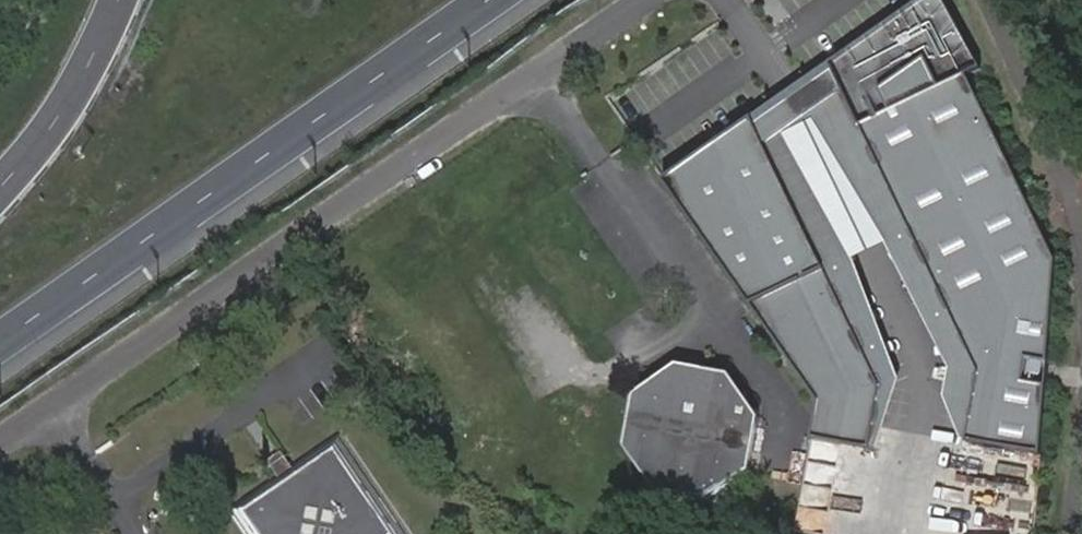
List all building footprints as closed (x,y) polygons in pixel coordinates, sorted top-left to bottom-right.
[(830,66),(909,231),(978,376),(973,404),(965,444),(1037,452),(1057,263),(967,77),(980,69),(942,0),(924,0),(830,66)] [(830,66),(752,120),(878,381),(896,372),(843,263),(886,242),(948,371),(944,399),(973,404),(978,376),(909,231),(830,66)] [(878,381),(752,120),(663,182),(825,415),(881,388),(878,381)] [(680,364),(660,378),(665,385),(703,377),(704,369),(680,364)] [(665,385),(660,378),(643,390),(636,395),(626,450),(655,492),(708,500),(753,470),(763,418),(731,374),(704,369),(703,377),(665,385)] [(341,434),(291,466),(283,454),(270,463),(278,475),(227,509),(244,533),(409,533),(341,434)] [(68,461),(58,468),(66,479),(75,472),(68,461)]
